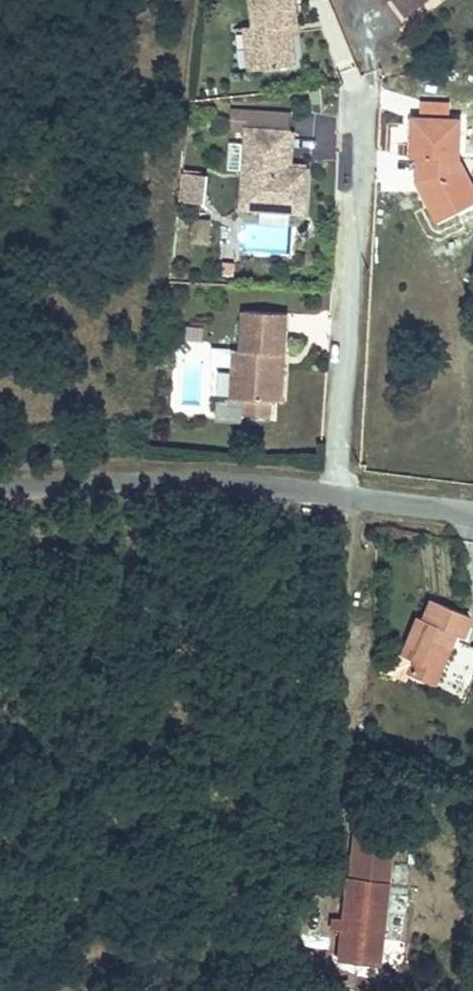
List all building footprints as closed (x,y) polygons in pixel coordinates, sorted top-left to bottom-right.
[(242,45),(252,44),(256,67),(295,61),(290,32),(296,31),(291,0),(249,0),(252,19),(239,21),(242,45)] [(385,0),(374,0),(380,8),(388,4),(385,0)] [(388,4),(399,18),(425,0),(385,0),(388,4)] [(252,44),(242,45),(246,69),(256,67),(252,44)] [(236,161),(235,197),(252,197),(252,214),(285,214),(285,193),(302,194),(302,169),(283,169),(284,134),(238,133),(239,118),(221,118),(221,133),(237,133),(236,161)] [(284,119),(239,118),(238,133),(284,134),(284,119)] [(400,123),(399,163),(411,164),(410,187),(433,228),(472,205),(472,201),(451,165),(451,124),(400,123)] [(237,133),(221,133),(220,161),(236,161),(237,133)] [(183,200),(210,201),(211,170),(184,169),(183,200)] [(285,193),(285,214),(302,214),(302,194),(285,193)] [(252,197),(235,197),(235,213),(252,214),(252,197)] [(192,217),(192,242),(211,242),(211,217),(192,217)] [(216,263),(216,272),(229,272),(229,263),(216,263)] [(233,348),(232,370),(244,371),(242,401),(246,401),(246,418),(273,419),(274,402),(277,355),(284,355),(287,313),(242,311),(241,348),(233,348)] [(281,402),(284,355),(277,355),(274,402),(281,402)] [(244,371),(232,370),(230,400),(242,401),(244,371)] [(411,656),(421,660),(416,676),(440,684),(438,690),(472,703),(472,645),(469,643),(472,631),(472,612),(440,601),(432,624),(424,620),(411,656)] [(354,930),(350,966),(386,971),(397,888),(356,882),(351,929),(354,930)]
